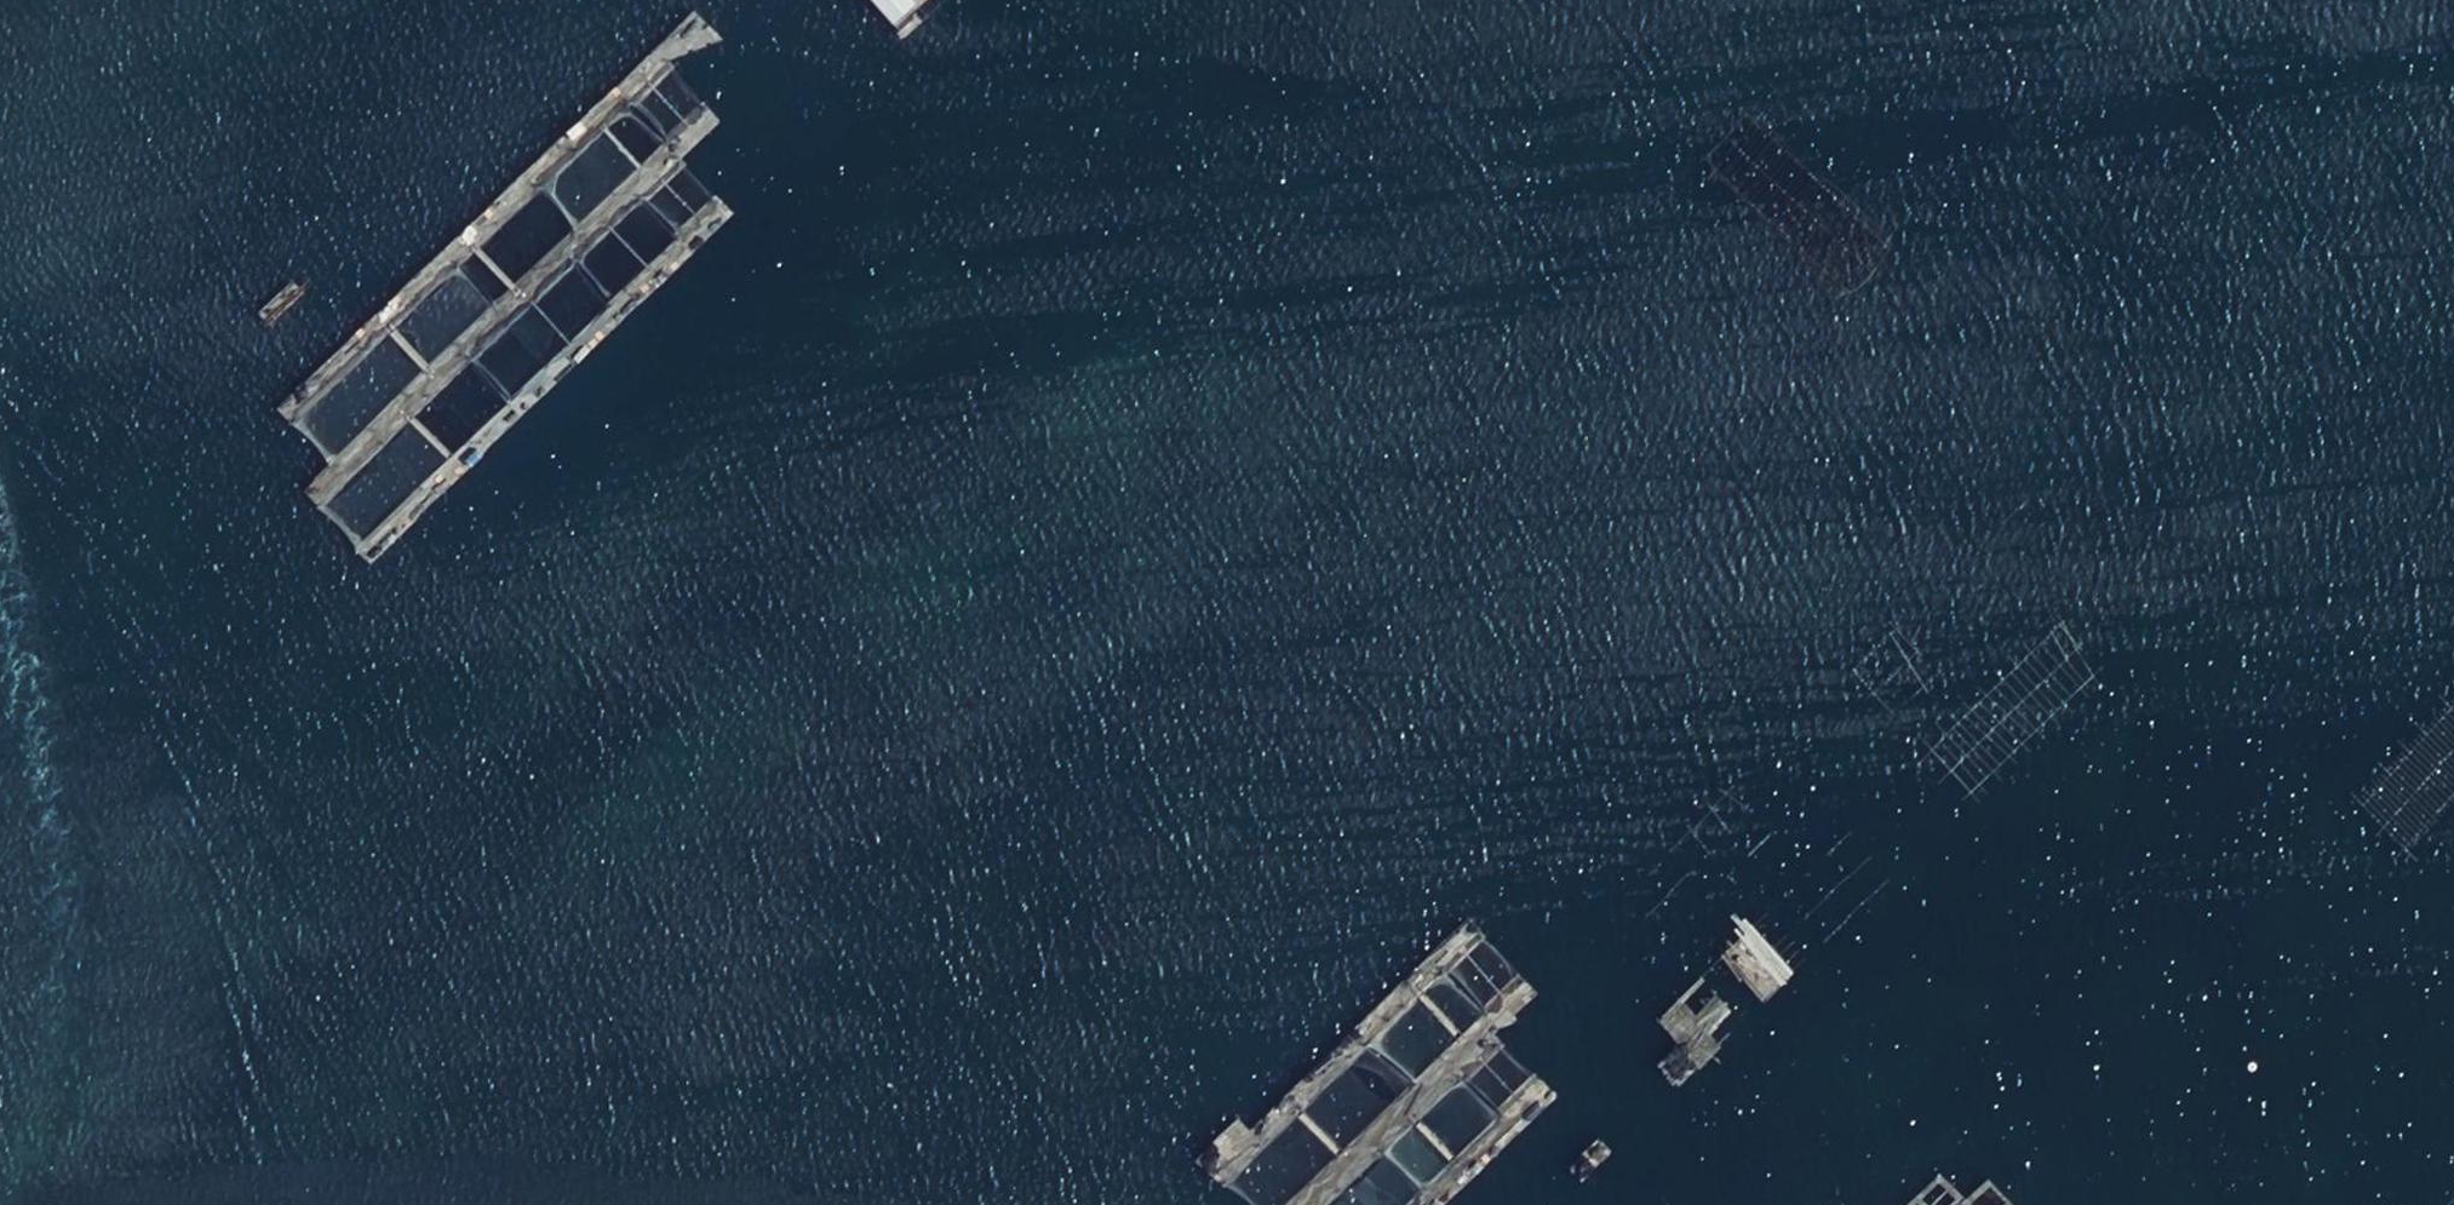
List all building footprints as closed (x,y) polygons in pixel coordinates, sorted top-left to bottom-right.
[(893,25),(914,6),(909,0),(871,0),(893,25)]
